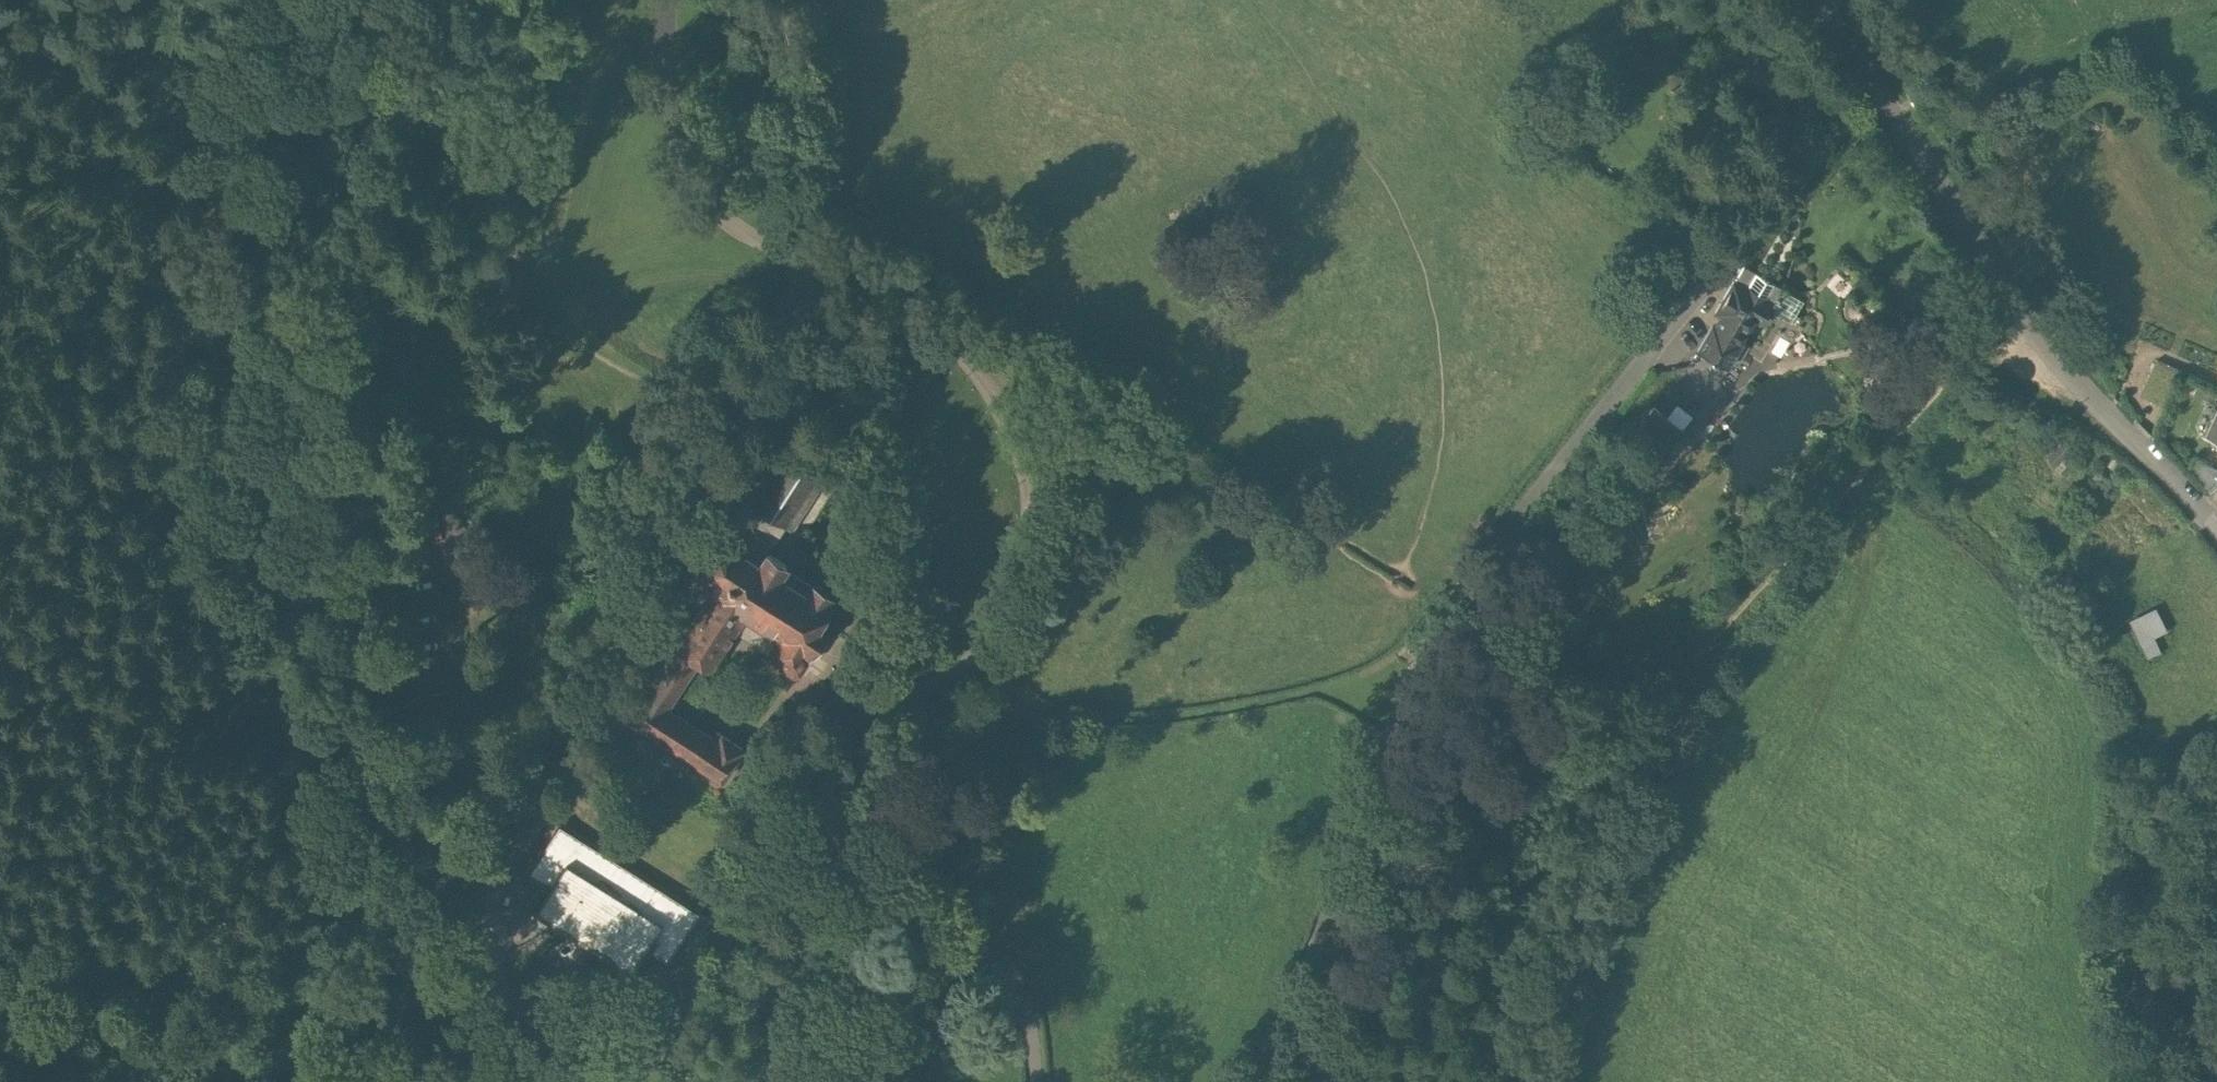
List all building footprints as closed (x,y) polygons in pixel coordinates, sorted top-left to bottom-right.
[(1731,283),(1704,330),(1709,333),(1702,346),(1725,360),(1740,335),(1749,341),(1754,332),(1755,333),(1757,330),(1756,329),(1763,318),(1767,320),(1769,315),(1765,313),(1770,305),(1731,283)] [(2207,434),(2216,439),(2216,414),(2207,434)] [(623,717),(718,780),(742,744),(675,699),(698,665),(708,672),(732,635),(795,677),(835,616),(825,608),(838,588),(789,555),(840,478),(799,451),(752,522),(765,531),(752,551),(724,533),(702,566),(717,577),(623,717)] [(2209,491),(2216,487),(2216,470),(2194,459),(2190,469),(2209,491)] [(2157,609),(2131,621),(2148,660),(2161,655),(2153,637),(2167,631),(2157,609)] [(698,913),(559,824),(530,873),(552,885),(535,911),(630,972),(646,948),(667,961),(698,913)]
